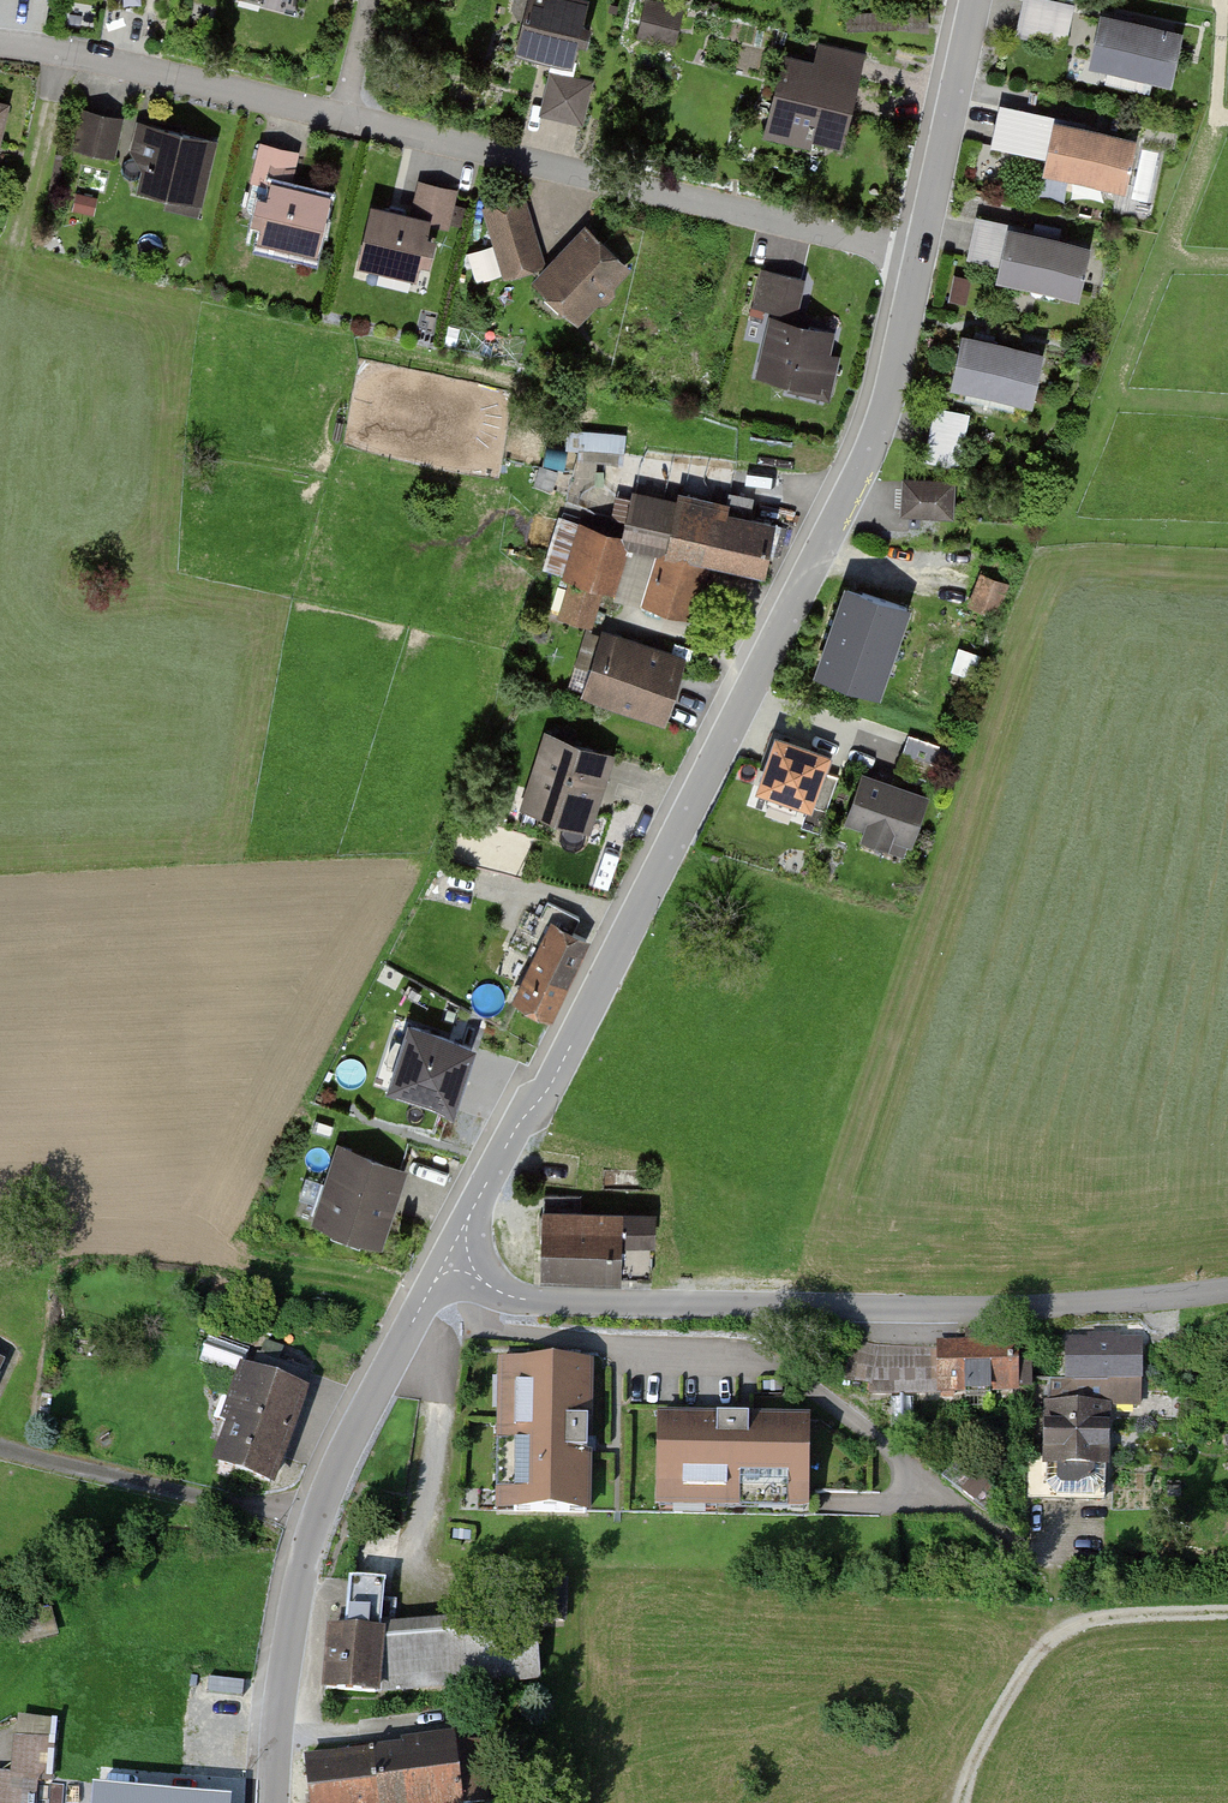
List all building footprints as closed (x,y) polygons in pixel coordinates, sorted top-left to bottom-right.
[(582,0),(526,0),(513,50),(577,66),(594,3),(582,0)] [(682,9),(646,0),(638,34),(673,43),(682,9)] [(1050,0),(1023,0),(1016,36),(1069,46),(1077,5),(1050,0)] [(1185,31),(1099,12),(1087,66),(1173,85),(1185,31)] [(783,55),(766,128),(849,147),(866,74),(783,55)] [(590,83),(551,74),(542,112),(580,121),(590,83)] [(0,99),(0,151),(11,102),(0,99)] [(1047,157),(1054,125),(1032,121),(1034,113),(1002,106),(994,145),(1047,157)] [(112,155),(120,118),(84,110),(75,147),(112,155)] [(202,187),(213,140),(148,125),(140,158),(147,167),(142,189),(184,198),(187,184),(202,187)] [(1132,142),(1054,125),(1047,157),(1045,166),(1123,183),(1132,142)] [(259,239),(315,252),(328,196),(289,187),(297,152),(261,144),(246,207),(249,212),(256,214),(261,222),(263,222),(259,239)] [(411,216),(373,207),(360,261),(414,274),(417,259),(420,259),(429,254),(431,245),(426,236),(423,236),(426,221),(447,226),(455,190),(420,182),(411,216)] [(505,273),(541,263),(522,199),(487,210),(505,273)] [(1009,232),(1010,225),(979,219),(971,257),(1002,263),(1009,232)] [(1037,238),(1009,232),(1002,263),(999,272),(1077,290),(1087,249),(1057,241),(1060,228),(1040,224),(1037,238)] [(608,283),(624,266),(586,231),(544,276),(581,312),(593,299),(595,301),(604,300),(610,293),(610,284),(608,283)] [(802,279),(764,269),(755,306),(794,315),(802,279)] [(969,279),(954,276),(950,299),(965,302),(969,279)] [(830,332),(773,318),(761,373),(817,386),(830,332)] [(1045,348),(963,331),(952,384),(1034,401),(1045,348)] [(960,466),(968,413),(931,407),(922,460),(960,466)] [(953,476),(905,473),(902,511),(951,514),(953,476)] [(636,482),(621,539),(652,547),(638,602),(689,615),(703,558),(762,573),(776,518),(636,482)] [(618,594),(632,543),(580,530),(566,581),(618,594)] [(892,649),(907,607),(848,587),(833,629),(892,649)] [(878,692),(892,649),(833,629),(819,670),(878,692)] [(600,631),(583,694),(673,718),(690,655),(600,631)] [(587,825),(612,751),(544,728),(519,803),(587,825)] [(832,754),(776,736),(757,792),(814,811),(832,754)] [(932,794),(862,771),(846,819),(916,842),(932,794)] [(549,1021),(590,936),(553,918),(512,1004),(549,1021)] [(474,1042),(407,1021),(386,1090),(452,1111),(474,1042)] [(383,1247),(409,1165),(342,1144),(316,1226),(383,1247)] [(580,1195),(541,1194),(538,1273),(651,1277),(653,1216),(580,1213),(580,1195)] [(249,1349),(209,1335),(200,1360),(240,1374),(249,1349)] [(1066,1377),(1048,1376),(1047,1454),(1026,1454),(1026,1493),(1105,1494),(1107,1377),(1138,1377),(1139,1341),(1066,1340),(1066,1377)] [(1026,1376),(1026,1343),(941,1343),(940,1351),(878,1350),(853,1344),(845,1377),(872,1383),(871,1389),(1014,1390),(1014,1377),(1026,1376)] [(269,1481),(310,1373),(258,1353),(217,1462),(269,1481)] [(590,1364),(517,1362),(515,1511),(588,1512),(590,1364)] [(808,1419),(659,1417),(658,1490),(807,1492),(808,1419)] [(327,1687),(373,1692),(378,1640),(383,1584),(349,1581),(345,1629),(332,1628),(327,1687)] [(533,1629),(378,1640),(373,1692),(537,1677),(533,1629)] [(306,1760),(311,1802),(456,1802),(485,1800),(478,1740),(306,1760)] [(37,1776),(0,1774),(0,1802),(35,1802),(37,1776)]
